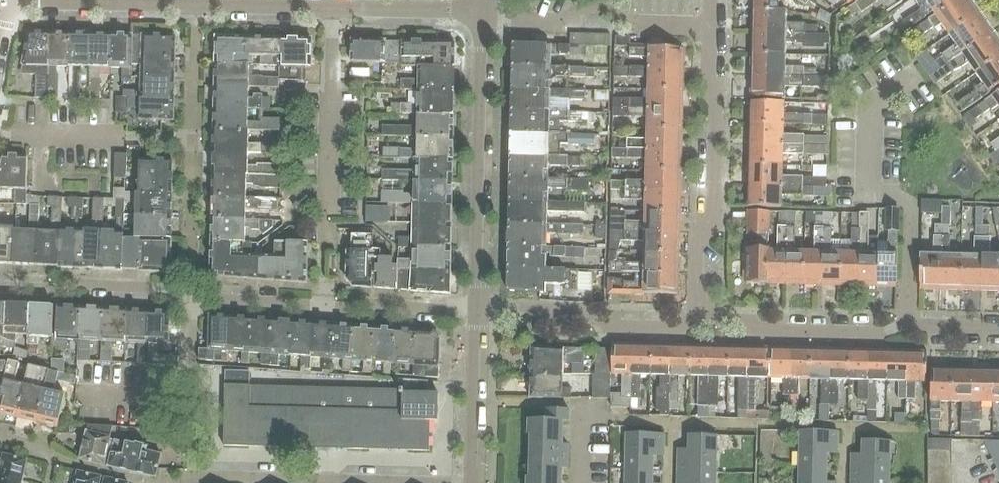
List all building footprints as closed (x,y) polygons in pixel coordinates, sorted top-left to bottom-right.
[(752,10),(784,11),(785,0),(753,0),(752,10)] [(857,2),(861,9),(875,0),(859,0),(857,2)] [(919,8),(921,9),(903,21),(908,28),(949,0),(914,0),(919,8)] [(920,26),(925,33),(933,28),(934,29),(941,25),(948,35),(980,13),(970,0),(967,0),(966,1),(965,0),(957,0),(920,26)] [(855,3),(848,7),(848,8),(851,12),(858,8),(855,3)] [(822,10),(820,9),(816,18),(829,25),(830,15),(822,10)] [(752,10),(752,26),(754,26),(754,32),(805,33),(805,24),(805,23),(787,23),(787,11),(784,11),(752,10)] [(938,70),(939,70),(989,35),(986,31),(990,29),(980,13),(948,35),(955,46),(941,55),(942,57),(934,63),(924,69),(929,76),(938,70)] [(805,24),(805,33),(818,33),(818,25),(805,24)] [(913,31),(905,36),(910,43),(918,38),(913,31)] [(22,65),(23,65),(21,74),(36,75),(36,98),(47,98),(48,33),(29,32),(29,33),(22,65)] [(752,37),(751,53),(786,54),(787,44),(804,44),(803,48),(824,48),(824,44),(829,44),(829,33),(818,33),(805,33),(754,32),(754,37),(752,37)] [(47,98),(58,98),(58,74),(56,74),(56,67),(69,67),(69,33),(48,33),(47,98)] [(80,72),(78,72),(77,99),(89,99),(90,34),(69,33),(69,67),(80,67),(80,72)] [(586,56),(586,47),(610,47),(611,34),(570,33),(570,45),(570,56),(586,56)] [(89,99),(100,99),(100,68),(111,68),(111,34),(90,34),(89,99)] [(111,34),(111,68),(132,69),(132,65),(132,55),(132,47),(132,35),(111,34)] [(175,56),(176,36),(143,35),(142,35),(133,35),(132,35),(132,47),(132,55),(175,56)] [(928,77),(934,85),(953,72),(961,69),(968,64),(974,74),(998,57),(998,41),(996,37),(992,40),(989,35),(939,70),(938,70),(929,76),(928,77)] [(245,56),(245,37),(216,36),(215,64),(249,65),(252,65),(253,56),(245,56)] [(615,46),(630,46),(630,43),(631,43),(631,36),(616,36),(615,46)] [(259,65),(273,65),(273,57),(281,57),(281,38),(245,37),(245,56),(253,56),(259,57),(259,65)] [(279,80),(306,80),(306,67),(311,67),(312,39),(281,38),(281,57),(273,57),(273,65),(276,65),(276,67),(279,67),(279,80)] [(351,62),(381,62),(400,63),(400,67),(402,67),(402,41),(386,41),(386,40),(351,40),(351,62)] [(417,67),(421,67),(422,57),(435,57),(436,42),(402,41),(402,67),(417,67)] [(422,57),(421,67),(454,68),(455,42),(436,42),(435,57),(422,57)] [(513,65),(552,66),(552,55),(570,56),(570,45),(513,43),(513,65)] [(630,43),(630,46),(629,57),(648,58),(647,67),(647,68),(681,68),(683,69),(683,47),(667,46),(667,47),(663,47),(663,46),(659,46),(659,47),(649,47),(649,44),(631,43),(630,43)] [(751,53),(751,70),(753,70),(753,75),(804,76),(804,68),(804,67),(786,67),(786,54),(751,53)] [(141,76),(175,77),(175,56),(132,55),(132,65),(141,65),(141,76)] [(962,111),(982,98),(998,87),(998,57),(974,74),(982,86),(957,103),(962,111)] [(214,86),(248,87),(248,86),(279,87),(279,77),(262,77),(262,76),(248,76),(249,65),(215,64),(214,86)] [(587,67),(552,66),(513,65),(512,89),(551,90),(551,89),(551,82),(557,77),(568,77),(568,78),(587,79),(587,78),(587,77),(587,68),(587,67)] [(629,66),(614,66),(613,77),(629,78),(629,66)] [(647,88),(682,89),(683,74),(681,74),(681,68),(647,68),(647,67),(629,66),(629,78),(647,78),(647,88)] [(454,68),(421,67),(417,67),(417,80),(400,80),(400,90),(416,91),(454,91),(454,68)] [(587,77),(587,78),(595,78),(595,68),(587,68),(587,77)] [(804,68),(804,76),(816,76),(816,68),(804,68)] [(834,75),(834,86),(844,79),(839,71),(834,75)] [(751,80),(750,97),(752,97),(752,98),(762,98),(786,99),(786,87),(804,88),(832,88),(833,76),(832,76),(828,76),(816,76),(804,76),(753,75),(753,80),(751,80)] [(127,97),(174,98),(175,77),(141,76),(140,91),(127,91),(127,97)] [(248,98),(248,87),(214,86),(214,108),(248,109),(261,109),(261,95),(253,94),(253,98),(248,98)] [(628,107),(680,109),(680,104),(682,104),(682,89),(647,88),(646,99),(628,99),(628,107)] [(553,96),(553,100),(585,101),(585,90),(551,89),(551,90),(512,89),(512,112),(551,113),(551,112),(551,96),(553,96)] [(595,90),(595,100),(604,100),(604,91),(595,90)] [(391,113),(401,113),(400,114),(416,114),(453,115),(454,91),(416,91),(416,103),(391,103),(391,113)] [(964,119),(970,128),(978,123),(975,119),(990,109),(990,110),(991,111),(997,107),(998,110),(998,91),(984,101),(965,115),(964,119)] [(127,97),(117,97),(116,113),(128,113),(128,108),(140,109),(140,119),(174,120),(174,98),(127,97)] [(628,99),(612,98),(612,107),(628,107),(628,99)] [(750,122),(750,124),(827,126),(827,116),(785,114),(785,102),(762,102),(750,101),(750,118),(752,118),(752,122),(750,122)] [(628,107),(612,107),(612,117),(628,118),(628,107)] [(646,129),(681,129),(682,113),(680,113),(680,109),(628,107),(628,118),(646,118),(646,129)] [(248,109),(214,108),(213,130),(248,131),(279,131),(279,119),(261,119),(261,122),(247,122),(248,109)] [(551,113),(512,112),(511,134),(550,135),(550,134),(550,133),(560,133),(560,122),(583,122),(583,120),(583,118),(583,113),(551,112),(551,113)] [(381,136),(416,137),(453,138),(453,115),(416,114),(416,126),(382,126),(381,136)] [(750,124),(749,139),(751,139),(751,144),(803,145),(804,136),(784,135),(784,125),(750,124)] [(627,149),(679,150),(679,146),(681,146),(681,129),(646,129),(645,140),(627,139),(627,149)] [(248,131),(213,130),(213,153),(247,154),(260,154),(261,145),(248,144),(248,131)] [(550,135),(511,134),(511,157),(548,158),(548,156),(560,156),(560,145),(567,145),(567,135),(550,134),(550,135)] [(567,135),(567,145),(594,146),(594,135),(567,135)] [(804,136),(803,145),(827,146),(827,136),(804,136)] [(400,148),(400,158),(413,159),(452,160),(453,138),(416,137),(416,148),(400,148)] [(991,144),(996,151),(998,149),(998,138),(991,144)] [(264,142),(263,150),(268,150),(278,150),(278,142),(268,142),(264,142)] [(749,148),(749,164),(783,165),(783,155),(803,155),(803,145),(751,144),(751,148),(749,148)] [(991,144),(984,149),(989,156),(996,151),(991,144)] [(803,145),(803,155),(826,156),(827,146),(803,145)] [(382,148),(382,158),(386,158),(400,158),(400,148),(382,148)] [(611,148),(611,159),(627,159),(627,149),(611,148)] [(645,170),(680,171),(681,155),(679,155),(679,150),(627,149),(627,159),(645,160),(645,170)] [(989,156),(994,164),(995,164),(997,167),(998,166),(998,149),(996,151),(989,156)] [(127,154),(115,153),(114,178),(126,178),(127,154)] [(247,154),(213,153),(212,173),(280,175),(280,165),(257,164),(257,167),(247,166),(247,154)] [(27,196),(28,156),(3,155),(0,172),(0,189),(15,189),(15,204),(26,204),(27,196)] [(511,157),(510,179),(549,180),(549,179),(549,167),(566,167),(567,157),(560,156),(548,156),(548,158),(511,157)] [(567,157),(566,167),(579,167),(579,157),(567,157)] [(139,193),(172,193),(173,160),(140,159),(139,193)] [(381,181),(413,182),(452,183),(452,160),(413,159),(413,171),(381,170),(381,181)] [(783,165),(749,164),(748,181),(750,181),(750,185),(815,187),(826,187),(826,179),(803,178),(803,177),(783,177),(783,165)] [(626,190),(678,191),(678,187),(680,187),(680,171),(645,170),(644,181),(626,181),(626,190)] [(280,175),(212,173),(212,197),(246,198),(246,184),(253,184),(253,187),(259,187),(259,188),(280,188),(280,175)] [(566,179),(549,179),(549,180),(510,179),(510,202),(548,203),(548,202),(549,188),(551,189),(566,190),(566,179)] [(566,179),(566,190),(566,191),(588,192),(589,181),(589,180),(566,179)] [(626,181),(610,181),(610,190),(611,190),(621,190),(626,190),(626,181)] [(381,203),(412,204),(451,205),(452,183),(413,182),(412,194),(403,194),(403,191),(381,191),(381,203)] [(747,207),(759,207),(782,207),(782,196),(815,197),(815,187),(750,185),(750,190),(748,190),(747,207)] [(122,269),(123,238),(124,230),(125,203),(125,192),(125,188),(114,188),(114,198),(115,198),(115,217),(116,218),(116,232),(102,231),(100,268),(122,270),(122,269)] [(611,190),(611,200),(621,200),(621,190),(611,190)] [(621,190),(621,200),(644,201),(644,211),(679,212),(680,196),(678,196),(678,191),(626,190),(621,190)] [(172,193),(139,193),(125,192),(125,203),(136,203),(135,215),(172,216),(172,193)] [(31,196),(30,205),(40,205),(41,197),(41,196),(31,196)] [(246,198),(212,197),(211,219),(245,220),(245,210),(277,210),(278,199),(272,198),(246,198)] [(83,208),(83,198),(68,198),(68,207),(72,207),(71,219),(75,219),(74,229),(60,228),(59,266),(80,267),(82,230),(81,230),(83,208)] [(103,209),(104,199),(93,198),(93,208),(92,220),(96,220),(96,230),(82,230),(80,267),(100,268),(102,231),(103,209)] [(942,200),(921,200),(921,213),(941,214),(941,207),(942,207),(942,200)] [(548,203),(510,202),(509,224),(548,225),(548,213),(585,213),(585,203),(548,202),(548,203)] [(412,204),(411,226),(451,227),(451,205),(412,204)] [(29,231),(15,230),(13,264),(37,265),(38,231),(40,205),(30,205),(29,231)] [(61,217),(62,207),(52,206),(52,216),(51,233),(38,231),(37,265),(59,266),(60,228),(61,217)] [(366,206),(366,221),(387,222),(388,206),(366,206)] [(949,225),(950,207),(942,207),(941,207),(941,214),(941,225),(942,225),(949,225)] [(897,232),(897,215),(898,209),(886,209),(886,232),(897,232)] [(625,231),(677,232),(677,228),(679,228),(679,212),(644,211),(644,222),(626,222),(626,211),(611,211),(610,231),(625,231)] [(770,212),(759,211),(749,211),(749,234),(756,234),(756,248),(746,248),(746,282),(767,283),(768,248),(768,235),(769,235),(770,212)] [(786,212),(786,226),(795,227),(796,212),(786,212)] [(815,213),(814,227),(823,227),(824,213),(815,213)] [(824,213),(823,227),(832,227),(832,213),(830,213),(824,213)] [(851,214),(851,228),(860,228),(861,214),(851,214)] [(860,228),(859,283),(864,284),(864,286),(877,286),(878,236),(868,236),(869,214),(861,214),(860,228)] [(124,230),(123,238),(171,239),(172,216),(135,215),(135,230),(124,230)] [(259,230),(259,220),(245,220),(211,219),(211,242),(243,242),(245,242),(245,228),(250,228),(250,230),(259,230)] [(259,220),(259,230),(263,235),(273,227),(273,221),(259,220)] [(548,225),(509,224),(509,246),(547,247),(548,235),(583,236),(583,225),(548,225)] [(919,254),(918,282),(918,283),(919,283),(919,287),(920,287),(920,289),(935,289),(935,287),(940,287),(942,225),(941,225),(933,224),(933,254),(919,254)] [(605,239),(605,226),(595,225),(594,239),(605,239)] [(945,290),(960,290),(961,255),(949,254),(949,225),(942,225),(940,287),(946,287),(945,290)] [(12,264),(14,230),(14,227),(0,226),(0,263),(12,264)] [(398,248),(411,249),(450,249),(451,227),(411,226),(411,238),(398,238),(398,248)] [(768,248),(767,283),(779,283),(780,281),(785,281),(786,226),(779,226),(777,226),(777,250),(770,250),(770,248),(768,248)] [(786,226),(785,281),(790,282),(790,284),(803,284),(804,251),(795,251),(795,227),(786,226)] [(804,251),(803,284),(816,284),(816,282),(822,282),(823,227),(814,227),(814,251),(804,251)] [(823,227),(822,282),(827,283),(827,285),(840,285),(841,252),(841,241),(832,240),(832,227),(823,227)] [(841,252),(840,285),(853,285),(853,283),(859,283),(860,228),(851,228),(850,241),(841,241),(841,252)] [(642,252),(678,253),(679,237),(677,237),(677,232),(625,231),(610,231),(610,251),(619,251),(621,241),(643,242),(642,252)] [(878,236),(877,286),(890,286),(890,284),(895,284),(895,286),(896,286),(896,281),(897,232),(886,232),(885,242),(878,242),(879,236),(878,236)] [(352,285),(353,286),(362,286),(362,287),(371,287),(372,277),(371,268),(375,268),(375,266),(380,265),(380,258),(380,251),(372,250),(372,245),(372,235),(352,235),(352,251),(347,251),(346,278),(346,279),(347,279),(352,285)] [(973,255),(961,255),(960,290),(975,290),(975,288),(981,288),(981,236),(975,236),(974,236),(973,255)] [(998,291),(998,256),(990,256),(990,237),(989,237),(981,236),(981,288),(986,288),(986,291),(998,291)] [(123,238),(122,269),(138,270),(152,271),(165,272),(171,266),(171,239),(123,238)] [(281,280),(306,282),(307,242),(275,241),(275,243),(275,255),(281,255),(281,280)] [(243,242),(211,242),(210,275),(227,276),(229,257),(232,257),(232,254),(243,254),(243,242)] [(243,242),(243,254),(232,254),(232,257),(229,257),(227,276),(257,279),(258,255),(250,254),(251,243),(245,242),(243,242)] [(547,247),(509,246),(508,268),(547,270),(547,269),(547,254),(550,254),(550,258),(565,258),(565,247),(547,247)] [(565,258),(584,259),(584,248),(565,247),(565,258)] [(398,269),(411,269),(450,270),(450,249),(411,249),(411,258),(398,258),(397,266),(398,269)] [(619,251),(610,251),(609,272),(635,273),(635,272),(676,273),(676,269),(678,269),(678,253),(642,252),(642,262),(618,261),(618,256),(619,251)] [(280,280),(281,280),(281,255),(275,255),(258,255),(257,279),(280,280)] [(376,278),(375,287),(397,289),(398,279),(398,269),(397,266),(393,266),(392,258),(380,258),(380,265),(375,266),(375,268),(376,278)] [(578,270),(547,269),(547,270),(508,268),(508,290),(545,293),(545,296),(565,297),(566,292),(578,292),(578,270)] [(450,270),(411,269),(398,269),(398,279),(397,289),(410,291),(449,293),(450,270)] [(678,273),(676,273),(635,272),(635,273),(635,282),(624,281),(624,279),(609,279),(609,282),(608,292),(653,293),(653,295),(657,295),(657,293),(661,293),(661,295),(677,296),(678,273)] [(27,335),(29,314),(29,305),(5,303),(4,333),(4,340),(14,342),(15,342),(16,334),(27,335)] [(47,306),(29,305),(29,314),(27,335),(27,344),(37,344),(38,337),(52,337),(54,306),(47,306)] [(51,347),(57,347),(67,348),(67,340),(78,341),(80,307),(58,306),(57,316),(56,338),(51,338),(51,347)] [(78,341),(78,348),(90,349),(90,342),(101,342),(103,309),(80,307),(78,341)] [(101,342),(100,361),(111,362),(112,351),(110,351),(111,343),(126,344),(128,310),(103,309),(101,342)] [(128,310),(126,344),(125,344),(137,345),(136,363),(148,364),(151,311),(128,310)] [(158,345),(169,345),(170,312),(151,311),(148,364),(177,365),(177,357),(158,356),(158,345)] [(209,315),(209,349),(199,348),(198,360),(228,362),(228,351),(231,317),(209,315)] [(241,352),(240,363),(248,364),(249,352),(252,318),(231,317),(228,351),(241,352)] [(268,365),(272,320),(252,318),(249,352),(261,353),(260,365),(268,365)] [(290,355),(293,321),(272,320),(268,365),(268,366),(278,366),(279,354),(290,355)] [(312,345),(313,323),(293,321),(290,355),(301,356),(300,372),(309,373),(311,357),(312,345)] [(331,358),(332,347),(334,324),(313,323),(312,345),(311,357),(324,358),(323,374),(330,375),(331,358)] [(351,360),(353,337),(354,326),(334,324),(332,347),(331,358),(342,359),(342,371),(350,372),(351,360)] [(371,373),(371,370),(375,327),(354,326),(353,337),(351,360),(364,361),(363,372),(371,373)] [(384,363),(383,374),(392,374),(393,363),(396,329),(375,327),(371,370),(376,370),(376,362),(384,363)] [(393,363),(414,365),(416,331),(396,329),(393,363)] [(413,376),(438,377),(439,366),(440,338),(434,332),(416,331),(414,365),(413,376)] [(14,348),(15,342),(14,342),(4,340),(0,337),(0,344),(14,348)] [(631,395),(631,346),(627,345),(627,343),(612,343),(612,349),(612,375),(622,375),(621,393),(611,393),(611,398),(611,399),(610,399),(611,407),(630,408),(631,398),(631,395)] [(651,376),(651,344),(637,344),(637,346),(631,346),(631,395),(631,398),(640,399),(641,376),(651,376)] [(651,344),(651,376),(660,376),(660,388),(657,388),(656,411),(660,411),(660,415),(669,416),(669,410),(669,385),(670,385),(671,347),(665,346),(665,344),(651,344)] [(690,345),(676,345),(676,347),(671,347),(670,385),(669,385),(669,410),(679,410),(679,377),(689,377),(690,345)] [(704,347),(704,345),(690,345),(689,377),(698,378),(697,406),(708,406),(708,395),(709,347),(704,347)] [(29,346),(29,355),(37,355),(37,347),(29,346)] [(531,375),(562,376),(563,364),(584,364),(584,348),(563,348),(531,346),(531,361),(529,363),(528,369),(531,371),(531,375)] [(719,378),(728,378),(729,346),(715,346),(715,348),(709,347),(708,395),(708,406),(716,407),(718,407),(719,378)] [(738,410),(746,411),(747,385),(748,348),(743,348),(743,346),(729,346),(728,378),(739,379),(738,410)] [(757,379),(767,379),(768,347),(753,347),(753,349),(748,348),(747,385),(746,411),(756,411),(757,379)] [(772,347),(772,357),(771,379),(783,380),(782,395),(790,396),(792,350),(786,349),(786,347),(772,347)] [(78,348),(77,361),(78,361),(89,361),(90,349),(78,348)] [(792,350),(790,396),(799,396),(799,380),(810,380),(811,348),(797,348),(797,350),(792,350)] [(825,348),(811,348),(810,380),(821,380),(820,405),(829,405),(830,351),(825,350),(825,348)] [(612,349),(596,349),(596,358),(595,375),(610,375),(612,375),(612,349)] [(835,351),(830,351),(829,405),(838,405),(838,381),(849,381),(849,349),(835,349),(835,351)] [(857,396),(867,397),(868,397),(868,352),(863,351),(863,349),(849,349),(849,381),(859,381),(859,389),(858,389),(857,396)] [(868,352),(868,397),(867,397),(867,410),(876,410),(877,382),(887,382),(888,350),(874,350),(874,352),(868,352)] [(888,350),(887,382),(898,382),(898,399),(906,399),(907,353),(902,352),(902,350),(888,350)] [(926,383),(927,361),(927,351),(912,351),(912,353),(907,353),(906,399),(916,399),(916,383),(926,383)] [(52,359),(51,370),(64,373),(64,367),(65,359),(52,359)] [(0,397),(0,412),(6,413),(8,416),(13,417),(16,415),(16,416),(23,385),(14,383),(19,363),(8,361),(5,378),(3,385),(0,397)] [(38,366),(37,368),(28,365),(23,385),(16,416),(26,418),(28,421),(33,422),(36,420),(37,420),(44,390),(43,390),(45,379),(47,370),(49,371),(50,368),(38,366)] [(937,370),(931,370),(930,420),(932,420),(932,435),(939,435),(939,420),(940,420),(940,403),(951,403),(952,369),(937,368),(937,370)] [(971,421),(973,371),(967,371),(967,369),(952,369),(951,403),(961,403),(961,413),(961,423),(971,423),(971,421)] [(982,404),(992,404),(993,370),(978,369),(978,371),(973,371),(971,421),(979,421),(982,421),(982,404)] [(56,381),(58,372),(49,371),(47,370),(45,379),(43,390),(44,390),(37,420),(46,422),(48,425),(53,427),(56,425),(58,425),(65,394),(54,392),(56,381)] [(438,393),(428,393),(429,381),(403,379),(403,389),(400,389),(250,386),(250,385),(249,385),(250,371),(225,371),(225,385),(224,445),(249,446),(249,444),(287,445),(287,447),(309,448),(309,447),(317,447),(320,446),(322,442),(334,442),(336,447),(339,448),(347,448),(347,449),(369,449),(369,447),(407,448),(407,450),(429,451),(430,429),(432,429),(432,424),(430,424),(430,421),(438,421),(438,393)] [(58,372),(56,381),(75,385),(77,377),(58,372)] [(530,398),(540,398),(580,399),(580,397),(571,397),(571,389),(562,389),(563,378),(562,376),(531,375),(530,379),(528,381),(528,386),(530,389),(530,398)] [(611,399),(611,398),(611,393),(610,393),(610,375),(595,375),(592,375),(592,397),(589,397),(588,399),(610,399),(611,399)] [(790,396),(790,407),(798,407),(799,396),(790,396)] [(708,406),(697,406),(697,417),(708,417),(708,406)] [(716,417),(716,407),(708,406),(708,417),(716,417)] [(568,445),(563,445),(558,444),(558,421),(569,421),(569,410),(546,409),(546,420),(527,419),(527,420),(535,420),(535,434),(531,434),(530,455),(568,457),(568,445)] [(895,422),(895,423),(904,423),(904,413),(895,413),(895,422)] [(971,423),(971,437),(979,437),(979,422),(979,421),(971,421),(971,423)] [(961,423),(960,436),(971,437),(971,423),(961,423)] [(104,465),(111,435),(113,425),(88,424),(87,431),(80,459),(104,465)] [(70,425),(59,426),(59,433),(70,433),(70,425)] [(838,431),(800,430),(800,452),(804,453),(803,466),(795,466),(826,467),(827,443),(838,444),(838,431)] [(664,446),(664,434),(627,433),(626,455),(630,455),(630,469),(622,469),(653,470),(653,446),(664,446)] [(720,435),(689,434),(688,459),(678,459),(678,471),(715,472),(716,450),(712,450),(712,436),(720,436),(720,435)] [(136,444),(114,440),(108,466),(156,477),(161,454),(147,451),(148,446),(136,443),(136,444)] [(894,441),(863,440),(862,464),(851,464),(851,476),(889,477),(889,455),(885,455),(886,441),(894,442),(894,441)] [(951,453),(951,440),(927,440),(927,452),(951,453)] [(984,441),(992,459),(998,456),(998,441),(984,441)] [(951,465),(951,453),(927,452),(927,465),(951,465)] [(4,454),(0,469),(0,476),(22,481),(24,475),(23,475),(27,459),(4,454)] [(557,468),(568,468),(568,457),(530,455),(530,478),(534,478),(534,482),(557,482),(557,468)] [(951,477),(951,465),(927,465),(927,477),(951,477)] [(795,466),(795,467),(803,467),(803,481),(799,481),(799,482),(826,482),(826,467),(795,466)] [(622,469),(622,470),(630,470),(629,482),(652,482),(653,470),(622,469)] [(101,476),(77,471),(75,482),(99,482),(101,476)] [(678,471),(677,482),(688,482),(715,482),(715,472),(678,471)]
